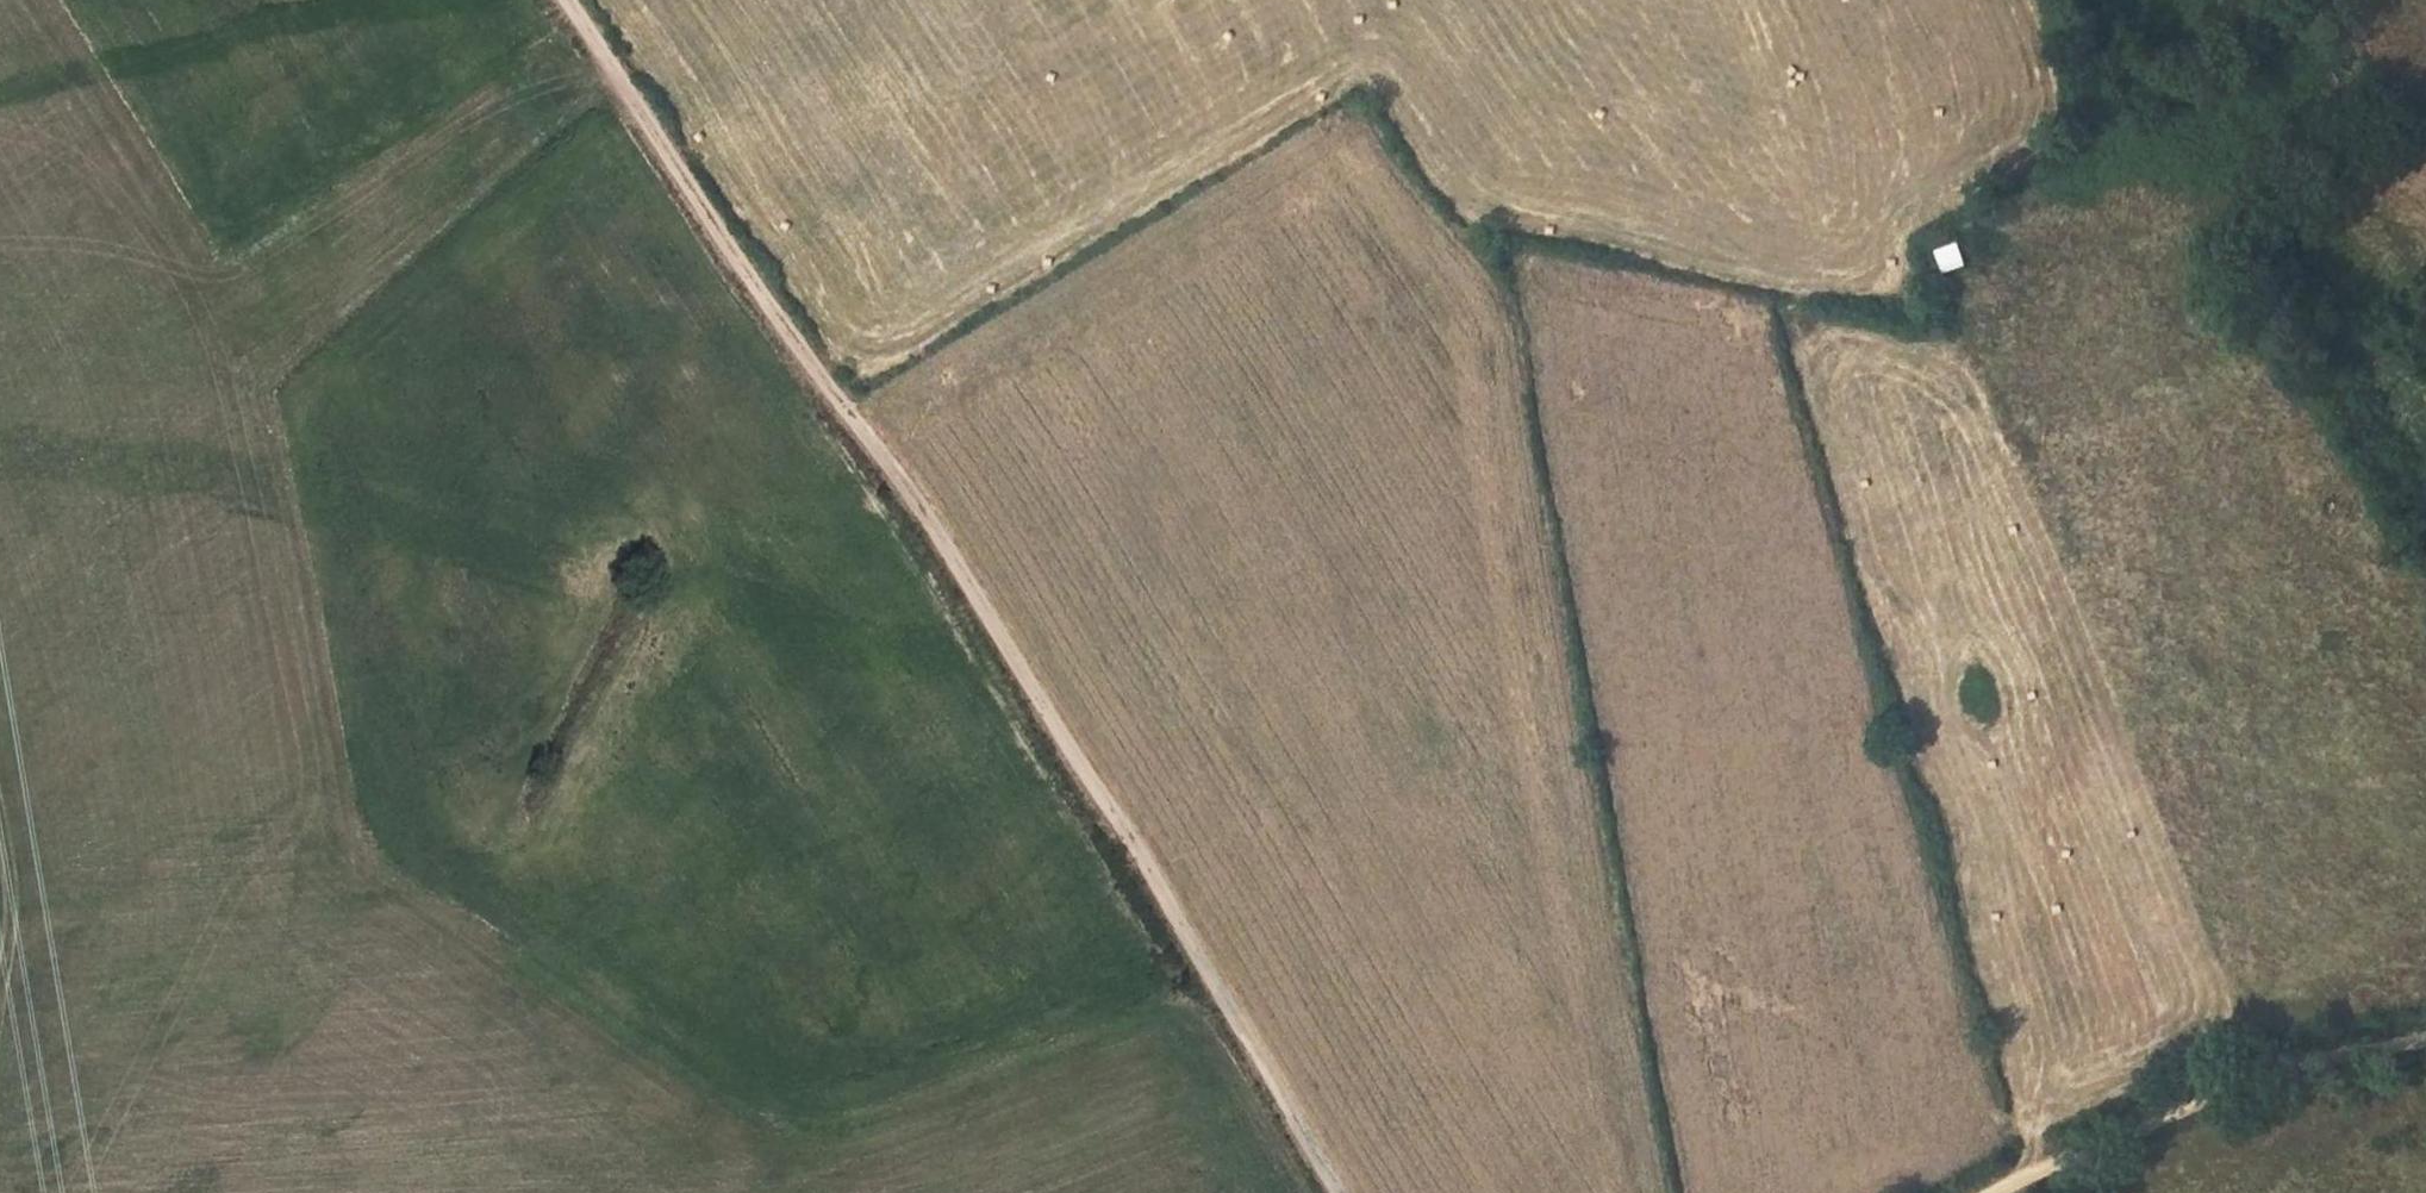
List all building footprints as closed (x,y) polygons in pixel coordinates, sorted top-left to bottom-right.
[(1946,276),(1971,267),(1962,243),(1937,252),(1946,276)]
